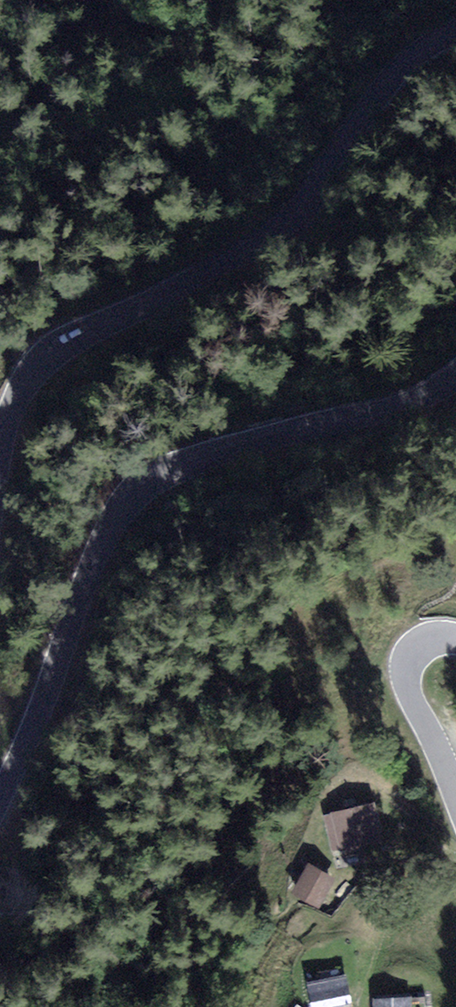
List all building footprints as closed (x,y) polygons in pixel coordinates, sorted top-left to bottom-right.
[(385,807),(339,817),(346,850),(392,840),(385,807)] [(347,880),(325,868),(310,894),(333,907),(347,880)] [(328,988),(330,1006),(364,1006),(361,983),(328,988)]
